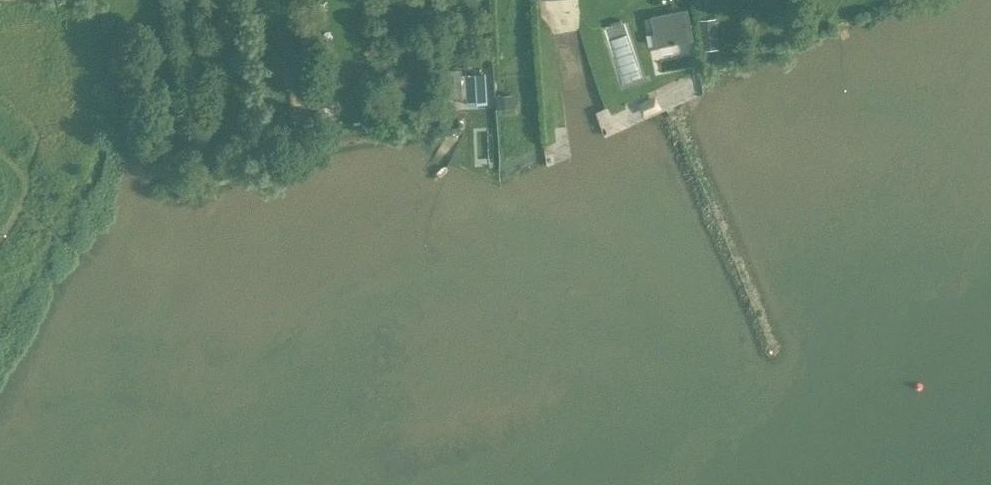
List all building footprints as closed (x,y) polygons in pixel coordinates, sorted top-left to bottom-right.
[(652,32),(672,44),(694,6),(684,0),(671,0),(652,32)]
